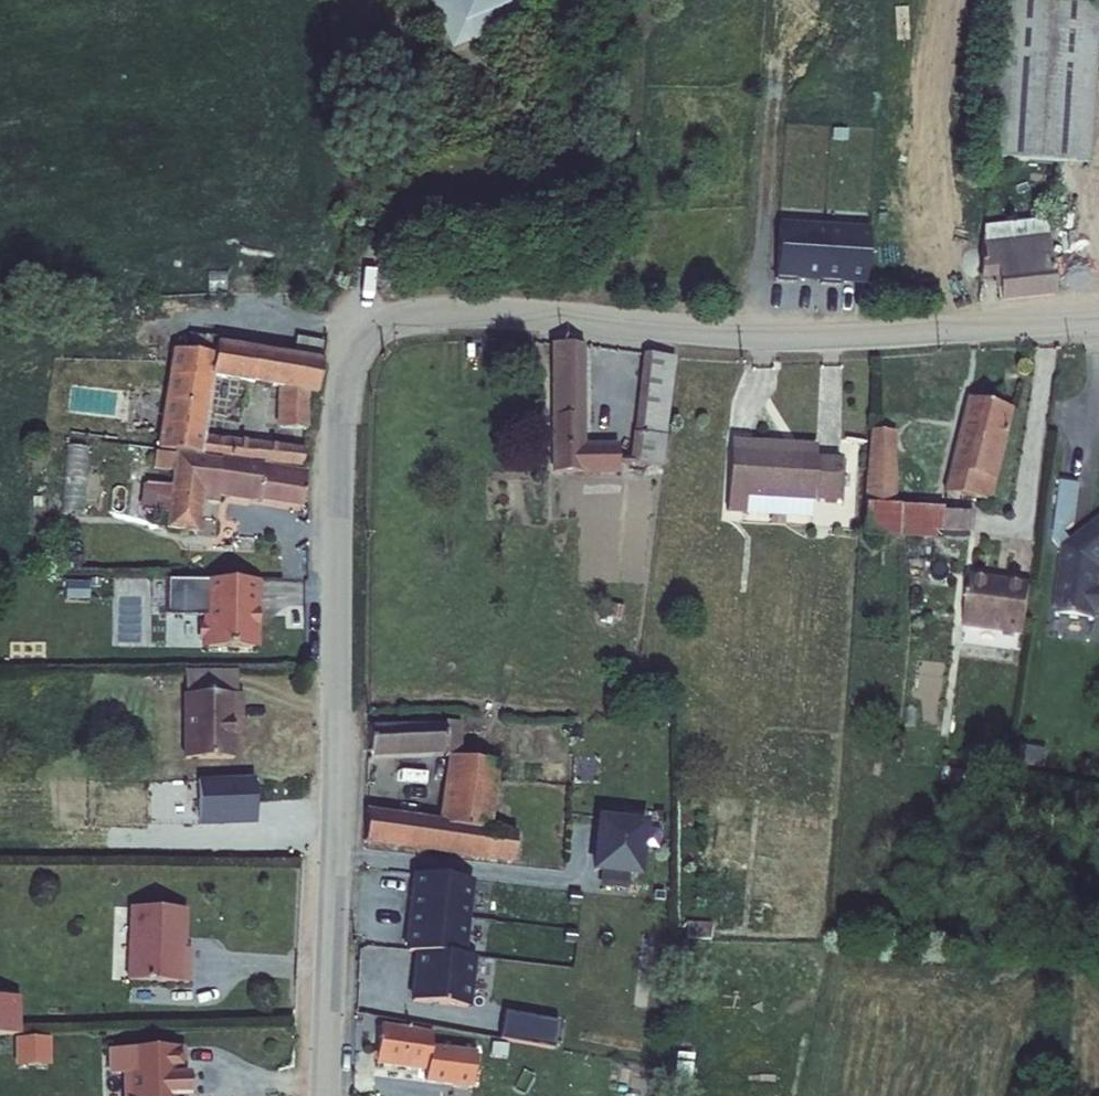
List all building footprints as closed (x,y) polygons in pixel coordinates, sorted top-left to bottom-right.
[(447,56),(528,22),(520,0),(426,0),(447,56)] [(1030,0),(1000,0),(988,164),(1087,171),(1098,5),(1030,0)] [(1044,218),(1013,222),(1016,241),(1046,237),(1044,218)] [(984,226),(981,275),(993,274),(998,300),(1054,294),(1046,237),(1016,241),(1013,222),(984,226)] [(843,286),(866,288),(870,230),(780,224),(776,280),(797,281),(797,284),(821,285),(821,283),(843,284),(843,286)] [(324,340),(297,335),(294,351),(322,355),(324,340)] [(214,351),(172,346),(158,448),(304,466),(306,446),(205,434),(214,375),(278,384),(276,428),(310,429),(310,392),(318,392),(322,355),(294,351),(216,338),(214,351)] [(555,417),(551,417),(551,443),(583,442),(585,342),(551,340),(555,417)] [(637,386),(642,386),(635,459),(661,462),(673,349),(641,344),(637,386)] [(1013,407),(967,395),(943,492),(991,500),(1013,407)] [(864,500),(896,502),(896,430),(870,428),(863,486),(864,500)] [(816,455),(816,443),(731,437),(727,511),(744,512),(746,495),(812,499),(813,499),(813,497),(836,500),(836,498),(839,458),(839,456),(816,455)] [(619,467),(619,442),(583,442),(551,443),(552,467),(619,467)] [(172,470),(174,452),(155,450),(153,468),(172,470)] [(303,506),(308,469),(175,450),(174,452),(172,470),(171,483),(167,512),(165,527),(199,532),(203,499),(218,502),(219,495),(303,506)] [(73,453),(70,507),(88,508),(90,453),(73,453)] [(845,459),(839,458),(836,498),(843,498),(845,459)] [(1059,480),(1052,538),(1063,552),(1055,614),(1093,619),(1093,611),(1098,606),(1098,593),(1096,588),(1098,566),(1098,565),(1098,519),(1071,540),(1063,530),(1073,523),(1078,483),(1059,480)] [(143,511),(167,512),(171,483),(145,481),(145,483),(142,483),(140,508),(143,508),(143,511)] [(811,516),(812,499),(746,495),(744,512),(770,514),(784,515),(811,516)] [(896,502),(864,500),(864,535),(935,537),(936,529),(941,530),(941,536),(969,537),(968,530),(972,530),(972,510),(943,509),(943,505),(896,502)] [(784,515),(770,514),(770,524),(784,525),(784,515)] [(152,611),(166,611),(166,577),(152,576),(152,611)] [(257,614),(257,583),(169,581),(168,617),(209,618),(209,626),(205,626),(205,639),(209,639),(209,650),(256,651),(257,628),(260,628),(261,614),(257,614)] [(1029,588),(965,582),(960,626),(1023,633),(1029,588)] [(242,693),(242,671),(186,671),(186,692),(242,693)] [(233,717),(242,718),(242,693),(186,692),(185,756),(233,757),(233,717)] [(440,755),(445,755),(439,820),(486,824),(492,761),(462,758),(465,718),(450,718),(449,723),(375,724),(377,749),(440,749),(440,755)] [(439,820),(364,813),(362,848),(436,854),(439,820)] [(518,861),(522,827),(486,824),(439,820),(436,854),(518,861)] [(600,822),(595,872),(640,876),(644,826),(600,822)] [(467,878),(412,872),(408,911),(462,918),(467,878)] [(185,953),(188,910),(134,907),(130,983),(190,987),(191,954),(185,953)] [(462,918),(408,911),(404,949),(414,951),(458,956),(463,918),(462,918)] [(458,956),(414,951),(408,999),(463,1006),(469,957),(458,956)] [(18,996),(0,997),(0,1034),(19,1034),(18,996)] [(549,1051),(553,1023),(499,1014),(494,1041),(549,1051)] [(376,1064),(427,1070),(426,1082),(473,1088),(477,1052),(431,1046),(433,1033),(381,1027),(376,1064)] [(48,1037),(16,1038),(16,1064),(48,1063),(48,1037)] [(182,1048),(109,1048),(110,1074),(124,1073),(124,1095),(187,1095),(187,1077),(182,1077),(182,1048)]
